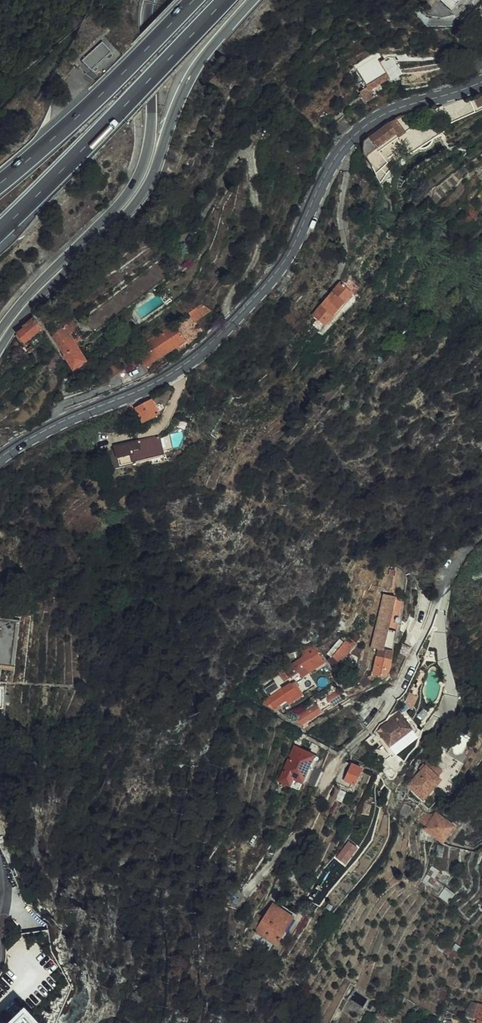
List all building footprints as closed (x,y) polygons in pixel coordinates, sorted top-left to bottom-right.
[(355,9),(358,11),(361,12),(364,7),(366,3),(364,3),(361,2),(358,0),(348,0),(347,1),(345,5),(351,7),(355,9)] [(442,6),(449,12),(458,3),(461,0),(447,0),(435,0),(442,6)] [(93,70),(114,51),(104,41),(84,60),(93,70)] [(354,84),(352,86),(358,97),(367,92),(363,84),(379,74),(382,72),(381,69),(373,57),(372,57),(369,59),(365,62),(358,66),(362,71),(350,78),(354,84)] [(374,132),(372,130),(366,134),(368,137),(365,139),(364,139),(362,146),(364,152),(375,172),(374,173),(378,178),(378,179),(387,174),(383,166),(387,163),(385,159),(378,151),(404,132),(402,128),(402,127),(409,122),(403,112),(394,116),(374,132)] [(330,129),(329,133),(335,128),(339,123),(344,119),(339,119),(332,113),(323,123),(330,129)] [(402,128),(404,132),(412,126),(409,122),(402,127),(402,128)] [(26,139),(19,132),(8,144),(15,151),(26,139)] [(363,169),(361,175),(368,177),(370,172),(363,169)] [(230,272),(224,285),(232,289),(236,286),(236,285),(237,283),(238,281),(239,279),(240,278),(240,276),(239,275),(236,275),(230,272)] [(354,279),(349,286),(357,292),(362,284),(354,279)] [(330,291),(316,308),(322,312),(330,304),(345,287),(335,280),(328,290),(330,291)] [(380,300),(388,308),(392,304),(384,296),(380,300)] [(205,305),(196,298),(196,299),(189,304),(167,318),(173,326),(178,323),(200,308),(205,305)] [(30,315),(13,329),(19,337),(20,336),(23,334),(33,326),(36,324),(30,315)] [(67,316),(60,321),(65,329),(73,324),(69,318),(68,316),(67,316)] [(173,326),(167,318),(160,322),(127,345),(134,356),(138,361),(158,348),(178,335),(178,334),(173,326)] [(49,327),(47,329),(54,340),(66,359),(68,362),(80,355),(72,341),(65,329),(60,321),(56,323),(49,327)] [(33,326),(23,334),(29,343),(38,336),(42,333),(36,324),(33,326)] [(118,351),(122,359),(125,363),(134,356),(127,345),(118,351)] [(118,351),(94,366),(99,374),(117,362),(122,359),(118,351)] [(145,395),(129,403),(138,417),(153,409),(145,395)] [(154,430),(158,442),(168,439),(162,417),(154,430)] [(111,445),(103,447),(106,460),(148,449),(147,445),(158,442),(154,430),(110,442),(111,445)] [(121,464),(132,462),(130,455),(119,457),(121,464)] [(376,589),(374,601),(386,604),(388,591),(376,589)] [(365,640),(374,642),(372,650),(384,653),(386,645),(377,644),(386,604),(374,601),(365,640)] [(0,613),(0,662),(3,662),(12,615),(0,613)] [(341,630),(349,637),(354,631),(346,624),(341,630)] [(325,642),(320,649),(324,653),(322,655),(329,661),(349,637),(341,630),(337,627),(325,642)] [(325,642),(320,635),(312,639),(318,649),(320,649),(325,642)] [(404,642),(394,638),(392,642),(391,647),(400,650),(404,642)] [(305,656),(309,661),(316,656),(308,643),(307,644),(304,640),(295,647),(298,651),(280,662),(285,669),(305,656)] [(384,653),(372,650),(369,659),(383,662),(384,653)] [(383,662),(369,659),(367,666),(377,669),(382,666),(383,662)] [(287,676),(263,692),(269,701),(289,687),(286,682),(290,680),(287,676)] [(437,688),(430,683),(420,698),(427,703),(437,688)] [(330,684),(320,690),(323,695),(324,695),(326,699),(336,692),(330,684)] [(287,712),(295,719),(320,703),(318,700),(324,695),(323,695),(320,690),(287,712)] [(381,735),(389,745),(391,749),(414,733),(409,727),(400,714),(386,724),(384,723),(379,727),(383,733),(381,735)] [(273,772),(281,776),(287,761),(293,745),(288,742),(273,772)] [(287,761),(281,776),(284,777),(287,771),(295,774),(307,780),(315,761),(305,755),(306,752),(300,748),(301,746),(295,743),(293,745),(287,761)] [(401,778),(415,792),(432,773),(430,771),(435,765),(421,751),(411,762),(414,764),(401,778)] [(340,755),(333,770),(340,774),(338,778),(343,781),(346,776),(348,778),(356,762),(340,755)] [(287,771),(284,777),(292,781),(295,774),(287,771)] [(359,794),(367,797),(369,791),(362,788),(359,794)] [(420,807),(417,805),(411,814),(419,819),(425,811),(420,807)] [(425,811),(419,819),(417,822),(428,830),(435,835),(447,819),(428,806),(425,811)] [(333,847),(332,848),(341,854),(347,843),(339,838),(333,847)] [(292,856),(291,855),(282,867),(290,872),(297,859),(292,856)] [(274,941),(279,933),(275,931),(287,910),(265,898),(252,923),(247,931),(255,935),(257,932),(274,941)] [(275,931),(279,933),(290,912),(287,910),(275,931)] [(440,936),(435,944),(440,948),(446,940),(440,936)] [(464,1014),(474,1018),(475,1017),(481,1020),(481,991),(475,1008),(468,1006),(464,1014)] [(8,1022),(37,1022),(23,1008),(8,1022)]
